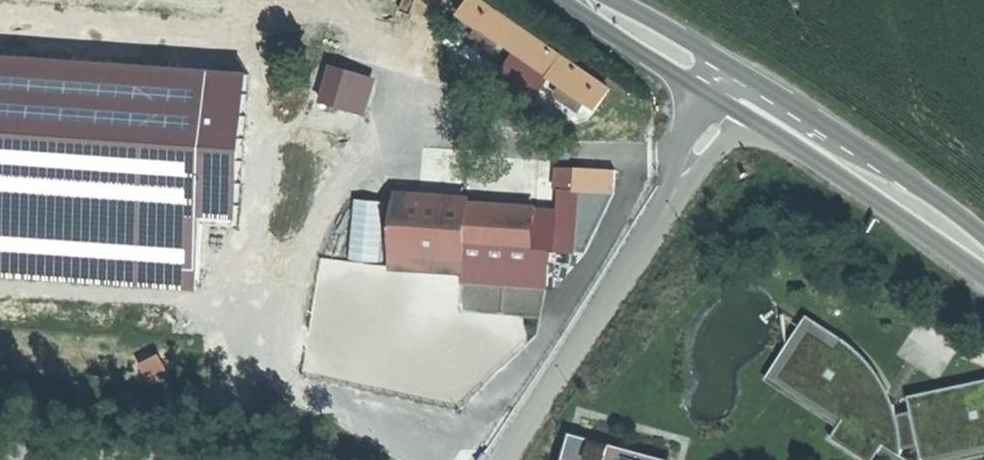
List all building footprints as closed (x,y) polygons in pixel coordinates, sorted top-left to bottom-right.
[(550,78),(563,59),(477,0),(473,0),(461,17),(550,78)] [(611,93),(563,59),(550,78),(598,112),(611,93)] [(560,169),(559,189),(614,191),(615,170),(560,169)] [(462,273),(464,244),(467,199),(392,194),(387,268),(462,273)] [(533,204),(467,199),(464,244),(530,248),(533,204)] [(464,244),(462,273),(459,310),(540,315),(544,249),(530,248),(464,244)] [(774,395),(839,433),(845,424),(823,413),(790,359),(809,334),(804,328),(766,384),(777,390),(774,395)] [(921,450),(923,459),(933,459),(983,449),(983,395),(977,396),(975,386),(910,400),(913,414),(896,418),(891,396),(867,360),(843,342),(836,352),(809,334),(790,359),(823,413),(845,424),(839,433),(830,444),(857,459),(879,459),(886,449),(900,459),(903,459),(903,454),(921,450)] [(143,361),(154,384),(175,374),(164,351),(143,361)] [(975,386),(977,396),(983,395),(983,385),(975,386)] [(567,433),(559,459),(669,459),(567,433)] [(933,459),(982,459),(983,459),(983,449),(933,459)] [(921,450),(903,454),(903,459),(923,459),(921,450)]
